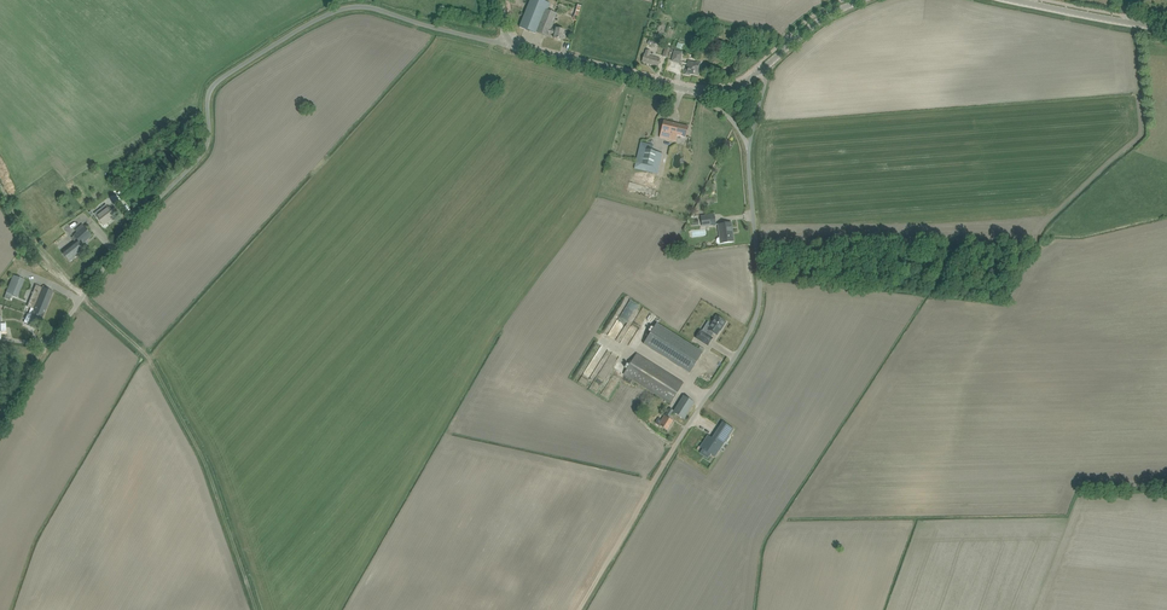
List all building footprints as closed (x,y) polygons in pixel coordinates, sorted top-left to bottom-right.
[(535,34),(536,32),(545,9),(547,6),(532,0),(531,0),(520,27),(535,34)] [(545,9),(536,32),(548,37),(549,33),(555,35),(554,38),(562,40),(563,34),(564,34),(565,32),(564,31),(556,29),(556,31),(551,29),(557,14),(545,9)] [(665,49),(663,56),(667,58),(670,51),(671,48),(670,48),(670,46),(667,45),(665,49)] [(644,55),(644,56),(642,62),(658,67),(660,59),(649,56),(650,51),(646,50),(645,55),(644,55)] [(675,50),(672,61),(679,63),(682,52),(675,50)] [(687,70),(685,69),(685,74),(690,75),(690,73),(697,75),(699,67),(701,68),(702,63),(697,62),(696,64),(688,62),(687,67),(688,67),(687,70)] [(664,121),(662,127),(660,137),(676,141),(677,135),(686,137),(688,127),(664,121)] [(640,141),(634,168),(658,174),(662,154),(652,151),(653,145),(640,141)] [(106,205),(96,213),(95,214),(100,221),(104,226),(108,223),(107,222),(115,216),(111,211),(109,207),(108,208),(106,205)] [(714,214),(701,216),(702,226),(715,225),(714,214)] [(718,224),(720,238),(718,238),(717,239),(716,240),(717,242),(718,243),(719,244),(734,242),(732,223),(718,224)] [(75,242),(62,253),(70,262),(86,249),(82,244),(92,236),(84,227),(72,238),(75,242)] [(690,230),(690,237),(707,235),(706,228),(690,230)] [(6,292),(13,295),(12,297),(16,299),(17,297),(21,287),(22,287),(24,280),(13,275),(6,292)] [(34,311),(32,316),(28,325),(32,327),(38,329),(44,315),(53,292),(36,285),(27,307),(34,310),(34,311)] [(701,331),(696,338),(708,346),(713,338),(711,337),(714,333),(717,335),(722,327),(723,327),(726,322),(716,316),(708,329),(709,330),(706,334),(701,331)] [(657,323),(644,344),(690,373),(703,352),(705,349),(700,347),(698,350),(690,344),(658,324),(657,323)] [(623,374),(670,404),(684,383),(637,353),(623,374)] [(659,425),(662,427),(667,430),(673,421),(669,419),(673,413),(684,419),(694,403),(684,396),(674,411),(669,408),(662,420),(659,425)] [(700,447),(702,448),(715,457),(734,429),(723,422),(712,438),(708,435),(700,447)]
